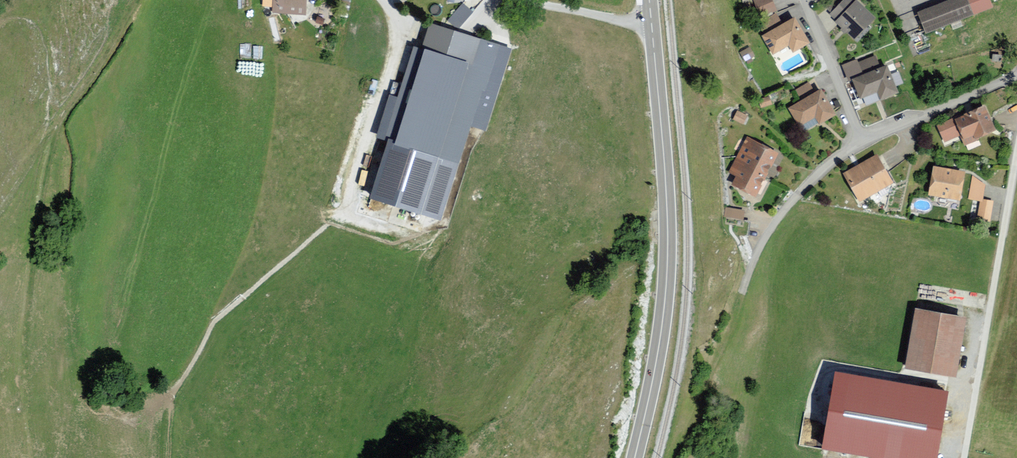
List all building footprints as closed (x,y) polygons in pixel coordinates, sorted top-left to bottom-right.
[(272,7),(305,9),(306,0),(272,0),(272,7)] [(771,0),(753,0),(752,0),(761,20),(777,12),(771,0)] [(855,0),(834,24),(855,42),(876,18),(855,0)] [(918,15),(926,35),(973,16),(967,0),(954,0),(918,15)] [(988,0),(967,0),(973,16),(992,8),(988,0)] [(464,1),(448,17),(458,27),(474,10),(464,1)] [(776,15),(758,26),(764,35),(781,25),(776,15)] [(762,38),(773,57),(788,48),(791,54),(807,45),(794,20),(762,38)] [(421,50),(413,47),(383,141),(388,142),(458,165),(470,127),(486,132),(512,48),(430,23),(421,50)] [(875,57),(857,65),(861,74),(879,67),(875,57)] [(886,66),(852,80),(861,100),(876,94),(880,101),(898,93),(886,66)] [(810,83),(794,93),(799,102),(816,92),(810,83)] [(821,91),(788,110),(798,128),(814,119),(819,126),(836,116),(821,91)] [(769,98),(758,102),(761,110),(772,107),(769,98)] [(984,105),(936,127),(943,143),(959,136),(964,146),(996,131),(984,105)] [(747,118),(737,112),(733,121),(743,126),(747,118)] [(779,154),(747,138),(728,174),(735,177),(731,186),(756,199),(779,154)] [(458,165),(388,142),(370,197),(440,219),(458,165)] [(876,156),(843,175),(859,204),(892,185),(876,156)] [(965,172),(932,167),(928,197),(960,202),(965,172)] [(993,202),(980,200),(977,221),(990,223),(993,202)] [(724,216),(745,217),(745,206),(724,205),(724,216)] [(965,316),(916,307),(905,367),(954,376),(965,316)] [(834,370),(820,449),(872,457),(938,457),(949,390),(834,370)]
